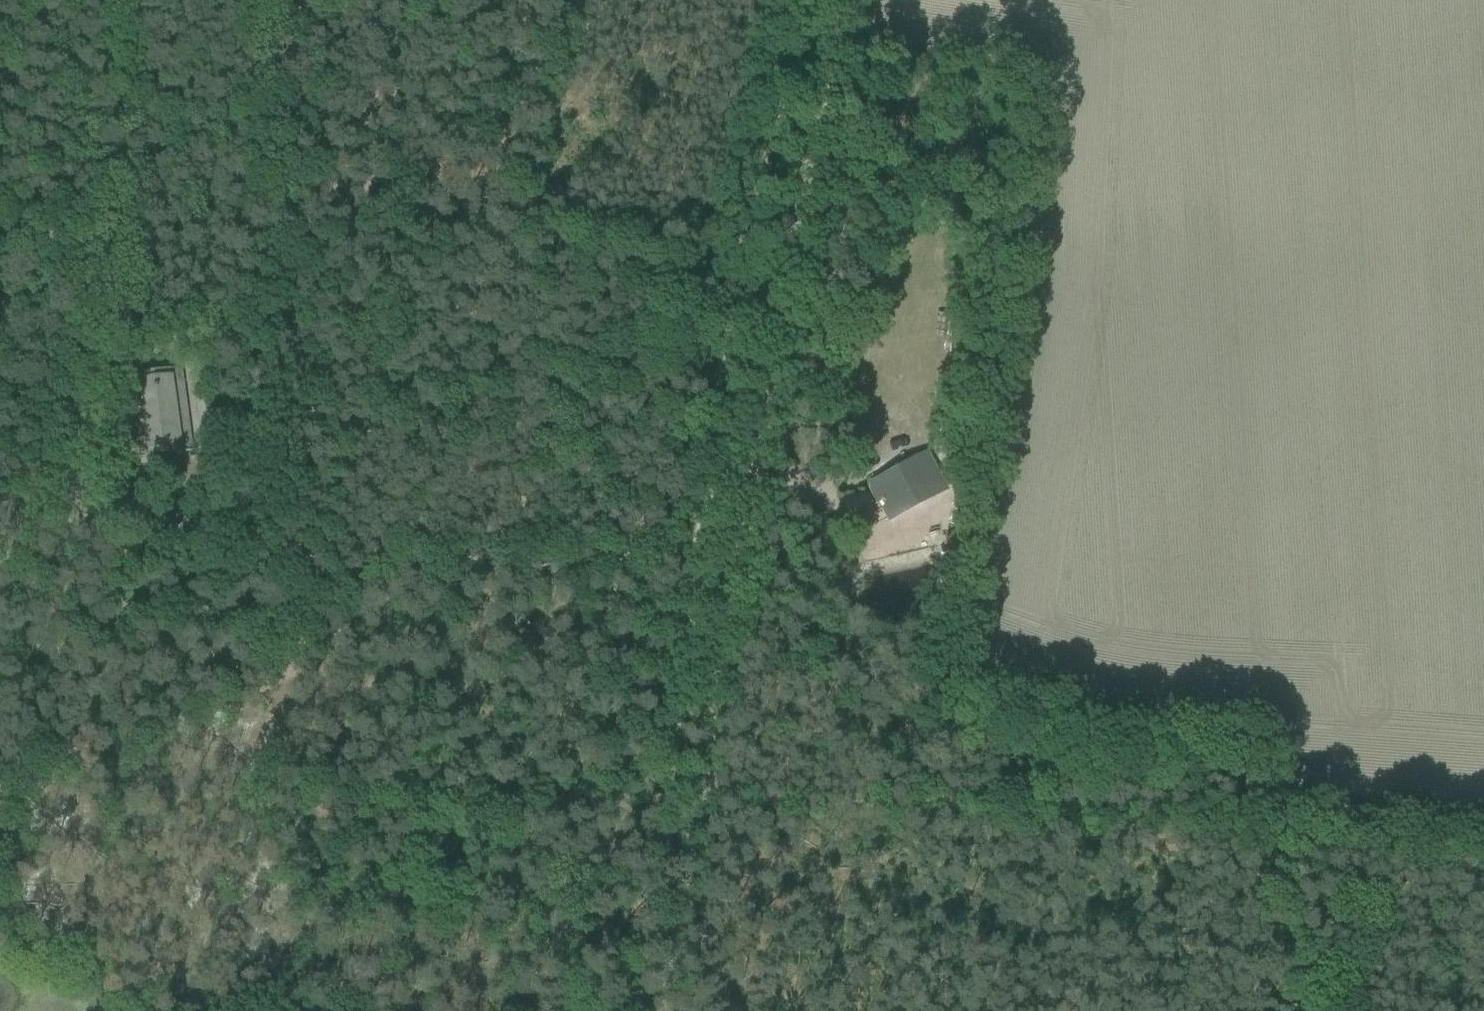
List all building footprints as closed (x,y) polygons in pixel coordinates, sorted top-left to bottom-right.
[(138,374),(149,455),(192,449),(181,368),(138,374)] [(203,414),(199,414),(201,426),(217,424),(212,389),(200,390),(203,414)] [(875,488),(890,517),(944,489),(928,459),(875,488)]
